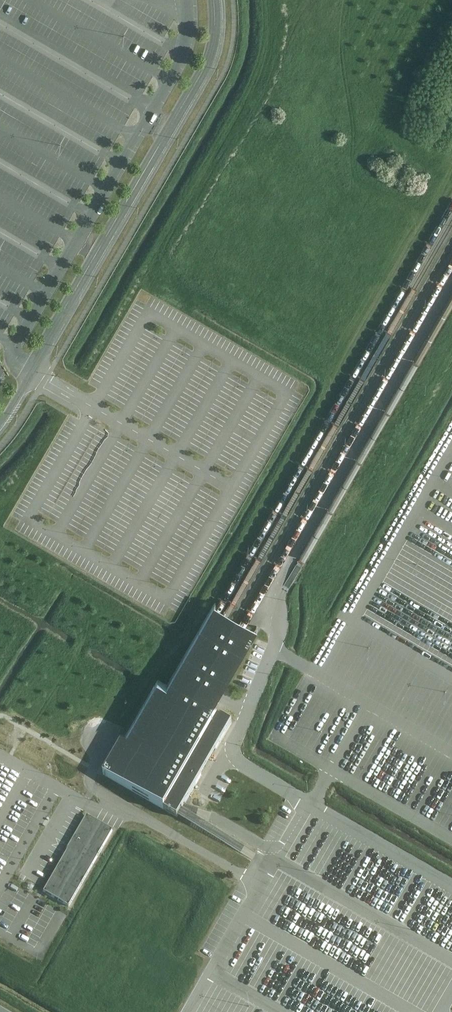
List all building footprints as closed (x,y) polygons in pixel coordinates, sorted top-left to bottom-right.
[(103,775),(177,818),(231,723),(209,711),(257,627),(256,626),(247,621),(238,616),(230,611),(221,606),(215,603),(167,686),(157,681),(103,775)] [(83,817),(43,886),(69,901),(109,832),(83,817)]
